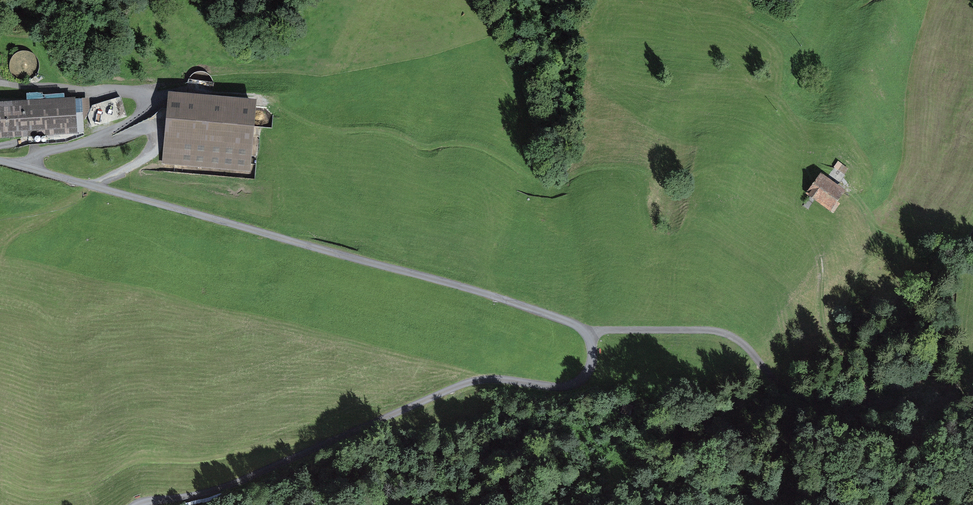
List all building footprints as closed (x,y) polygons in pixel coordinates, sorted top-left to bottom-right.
[(98,120),(129,111),(123,92),(93,100),(98,120)] [(0,97),(0,135),(80,130),(78,93),(0,97)] [(262,100),(170,93),(164,163),(256,171),(262,100)] [(843,185),(811,166),(794,197),(826,215),(843,185)]
